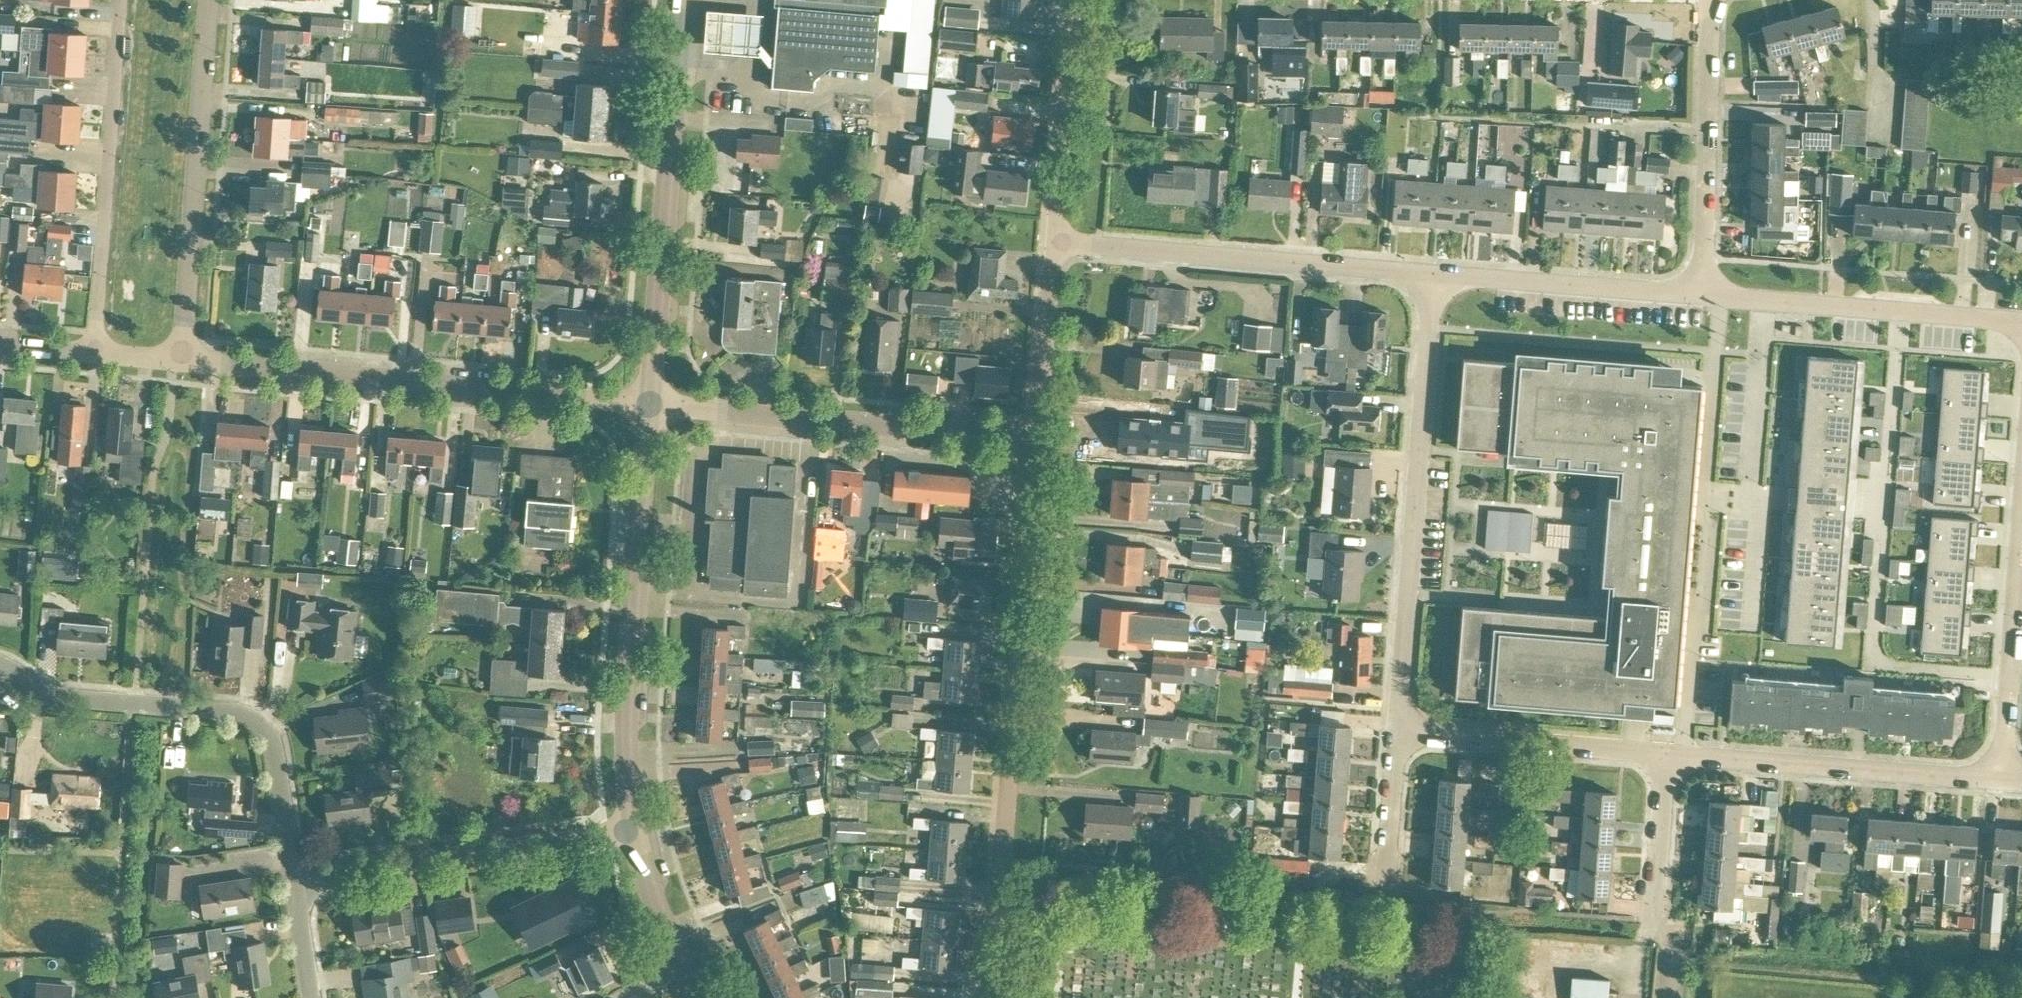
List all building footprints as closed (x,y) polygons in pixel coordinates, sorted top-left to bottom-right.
[(352,19),(388,21),(389,5),(375,5),(375,0),(353,0),(352,19)] [(573,10),(591,11),(620,14),(621,0),(574,0),(573,10)] [(887,0),(805,0),(804,6),(778,4),(772,87),(813,90),(814,80),(829,68),(876,72),(880,16),(881,5),(886,6),(887,0)] [(903,73),(895,73),(894,86),(925,89),(933,0),(910,0),(903,73)] [(1003,16),(1037,19),(1038,0),(1004,0),(1003,16)] [(1926,14),(1926,31),(1927,31),(1935,31),(1935,13),(1951,14),(1956,14),(1956,0),(1931,0),(1931,12),(1926,12),(1926,14)] [(1951,14),(1951,32),(1960,32),(1961,14),(1977,14),(1981,14),(1981,0),(1956,0),(1956,14),(1951,14)] [(1977,14),(1976,32),(1985,32),(1986,14),(2002,15),(2006,15),(2007,0),(1981,0),(1981,14),(1977,14)] [(2002,15),(2001,33),(2011,33),(2011,15),(2021,15),(2021,0),(2007,0),(2006,15),(2002,15)] [(450,49),(472,51),(475,5),(454,4),(450,49)] [(946,7),(944,26),(978,30),(980,10),(946,7)] [(1816,44),(1814,44),(1819,62),(1827,59),(1823,42),(1844,36),(1836,7),(1808,14),(1816,44)] [(620,14),(591,11),(590,22),(580,21),(578,39),(617,42),(620,14)] [(15,34),(16,14),(0,13),(0,33),(15,34)] [(1926,31),(1926,14),(1906,13),(1905,38),(1927,38),(1927,31),(1926,31)] [(763,18),(705,14),(703,52),(761,55),(763,18)] [(1808,14),(1784,20),(1792,50),(1790,51),(1794,68),(1803,66),(1798,48),(1814,44),(1816,44),(1808,14)] [(312,16),(311,34),(352,36),(353,20),(345,19),(340,19),(340,18),(333,17),(312,16)] [(1207,59),(1223,60),(1224,36),(1211,35),(1212,19),(1162,18),(1161,49),(1207,50),(1207,59)] [(1292,21),(1259,20),(1258,57),(1273,57),(1272,77),(1304,78),(1305,63),(1305,42),(1292,42),(1292,21)] [(1792,50),(1784,20),(1761,27),(1769,55),(1765,56),(1770,75),(1779,72),(1774,55),(1790,51),(1792,50)] [(1346,48),(1346,22),(1322,21),(1322,47),(1336,48),(1336,74),(1346,74),(1347,48),(1346,48)] [(1371,22),(1346,22),(1346,48),(1347,48),(1358,48),(1358,57),(1360,57),(1360,75),(1370,75),(1371,48),(1370,48),(1371,22)] [(1395,23),(1371,22),(1370,48),(1371,48),(1384,48),(1384,75),(1395,75),(1395,49),(1395,23)] [(1420,23),(1395,23),(1395,49),(1406,49),(1406,58),(1409,58),(1408,76),(1418,76),(1418,49),(1419,49),(1420,23)] [(1484,50),(1484,24),(1460,24),(1459,50),(1471,50),(1470,59),(1473,59),(1473,77),(1483,77),(1483,50),(1484,50)] [(1508,25),(1484,24),(1484,50),(1508,51),(1508,25)] [(1651,33),(1637,32),(1638,26),(1614,24),(1609,73),(1639,75),(1640,56),(1649,56),(1651,33)] [(1532,51),(1533,25),(1508,25),(1508,51),(1532,51)] [(1533,25),(1532,51),(1543,51),(1543,60),(1546,60),(1546,79),(1556,79),(1556,87),(1564,87),(1564,94),(1579,94),(1579,61),(1556,61),(1557,26),(1533,25)] [(22,27),(21,50),(51,52),(84,54),(86,35),(53,33),(54,29),(22,27)] [(543,55),(567,55),(567,27),(543,27),(543,55)] [(262,56),(285,58),(286,42),(302,43),(303,32),(264,28),(262,56)] [(939,30),(937,49),(976,53),(978,33),(939,30)] [(1003,48),(1004,34),(983,33),(982,47),(1003,48)] [(321,59),(340,61),(342,43),(333,42),(333,46),(322,45),(321,59)] [(1420,76),(1434,77),(1435,58),(1433,58),(1433,45),(1423,45),(1422,58),(1420,58),(1420,76)] [(21,51),(31,52),(29,73),(4,71),(3,84),(50,88),(51,72),(83,74),(84,54),(51,52),(21,50),(21,51)] [(285,58),(262,56),(260,84),(299,87),(300,76),(284,74),(285,58)] [(1443,85),(1459,86),(1460,58),(1444,57),(1443,85)] [(1497,59),(1497,60),(1497,77),(1507,77),(1507,59),(1497,59)] [(1531,78),(1532,62),(1532,59),(1521,59),(1521,78),(1531,78)] [(543,60),(541,77),(577,80),(579,63),(543,60)] [(1015,64),(996,62),(984,61),(984,64),(968,62),(966,83),(983,85),(983,86),(1012,89),(1012,85),(1037,87),(1039,70),(1014,67),(1015,64)] [(1236,101),(1258,102),(1258,64),(1236,64),(1236,101)] [(1906,79),(1905,90),(1928,92),(1929,81),(1906,79)] [(306,102),(326,103),(327,82),(307,81),(306,102)] [(1639,85),(1587,81),(1585,106),(1637,110),(1639,85)] [(1780,81),(1753,81),(1753,94),(1757,94),(1780,94),(1780,81)] [(530,95),(529,106),(608,113),(610,86),(577,83),(576,96),(553,94),(551,92),(535,91),(530,95)] [(3,84),(1,84),(0,101),(0,102),(35,104),(35,103),(47,103),(52,104),(53,91),(50,90),(50,88),(3,84)] [(1197,98),(1232,99),(1233,87),(1227,87),(1227,86),(1198,84),(1197,98)] [(953,108),(987,112),(989,92),(955,88),(953,108)] [(1177,110),(1194,112),(1195,95),(1179,94),(1179,92),(1156,90),(1153,124),(1173,125),(1176,125),(1177,110)] [(1928,92),(1905,90),(1904,102),(1928,104),(1928,92)] [(1357,105),(1357,108),(1369,109),(1369,102),(1394,103),(1394,93),(1370,92),(1370,93),(1358,92),(1358,94),(1319,92),(1319,103),(1357,105)] [(1780,94),(1757,94),(1757,101),(1780,102),(1780,94)] [(1904,102),(1903,114),(1927,116),(1928,104),(1904,102)] [(47,103),(46,113),(35,112),(35,109),(22,108),(21,119),(79,123),(80,106),(52,104),(47,103)] [(1326,136),(1341,137),(1343,106),(1313,104),(1311,132),(1326,133),(1326,136)] [(529,106),(527,122),(557,124),(557,119),(564,120),(564,119),(574,120),(573,137),(606,140),(608,113),(529,106)] [(1277,106),(1277,123),(1293,123),(1293,106),(1277,106)] [(326,107),(325,121),(359,123),(359,122),(384,123),(385,112),(360,110),(360,109),(326,107)] [(1842,120),(1866,122),(1867,111),(1843,109),(1842,120)] [(1193,132),(1194,112),(1177,110),(1176,125),(1173,125),(1172,131),(1193,132)] [(1813,126),(1836,127),(1836,112),(1813,111),(1813,126)] [(431,143),(433,113),(419,112),(418,143),(431,143)] [(1903,114),(1902,125),(1926,127),(1927,116),(1903,114)] [(257,116),(256,135),(306,139),(305,139),(306,120),(257,116)] [(992,144),(1030,148),(1034,121),(995,117),(992,144)] [(79,123),(21,119),(0,118),(0,151),(8,152),(13,152),(14,138),(45,140),(45,139),(78,141),(79,123)] [(786,118),(785,130),(812,132),(813,120),(786,118)] [(1842,120),(1841,132),(1865,134),(1866,122),(1842,120)] [(1290,174),(1303,175),(1307,123),(1298,123),(1297,130),(1293,130),(1290,174)] [(1752,123),(1751,148),(1783,149),(1783,155),(1793,156),(1798,156),(1799,140),(1784,140),(1784,124),(1752,123)] [(1926,127),(1902,125),(1901,137),(1925,139),(1926,127)] [(965,132),(953,131),(952,145),(963,146),(965,132)] [(1802,131),(1801,149),(1830,150),(1840,151),(1840,135),(1830,134),(1830,132),(1802,131)] [(1865,134),(1841,132),(1840,143),(1864,145),(1865,134)] [(979,134),(977,150),(982,151),(990,152),(992,135),(979,134)] [(306,139),(256,135),(254,154),(287,157),(287,154),(304,155),(306,139)] [(738,138),(736,160),(749,161),(749,165),(779,167),(781,137),(751,135),(751,139),(738,138)] [(1925,139),(1901,137),(1900,148),(1912,149),(1924,150),(1925,139)] [(529,157),(562,159),(563,143),(530,140),(529,157)] [(1625,141),(1609,140),(1607,163),(1623,165),(1625,141)] [(895,171),(921,174),(924,145),(899,142),(895,171)] [(1627,142),(1626,166),(1641,167),(1642,143),(1627,142)] [(1028,175),(987,170),(985,170),(980,164),(982,151),(977,150),(956,148),(951,193),(969,195),(968,200),(1005,204),(1008,202),(1024,204),(1028,175)] [(1783,149),(1751,148),(1751,173),(1783,174),(1782,180),(1798,181),(1798,171),(1793,171),(1793,156),(1783,155),(1783,149)] [(1928,151),(1924,150),(1912,149),(1910,172),(1927,164),(1928,151)] [(0,151),(0,169),(7,170),(8,152),(0,151)] [(508,156),(507,174),(527,176),(529,158),(508,156)] [(1647,157),(1646,171),(1647,171),(1656,171),(1669,172),(1670,159),(1647,157)] [(1407,173),(1416,173),(1418,159),(1408,158),(1407,173)] [(1418,159),(1416,173),(1427,174),(1428,160),(1418,159)] [(1340,160),(1338,185),(1323,184),(1321,213),(1365,216),(1369,162),(1340,160)] [(303,161),(302,173),(331,175),(332,163),(303,161)] [(1436,183),(1432,227),(1452,228),(1455,184),(1456,176),(1457,162),(1447,161),(1446,175),(1445,175),(1444,183),(1436,183)] [(1457,162),(1456,176),(1465,177),(1466,177),(1467,163),(1457,162)] [(44,171),(44,164),(21,163),(21,174),(6,173),(5,186),(16,187),(16,186),(41,188),(74,191),(76,173),(44,171)] [(1558,163),(1557,178),(1567,179),(1569,164),(1558,163)] [(1495,179),(1496,165),(1486,164),(1485,179),(1495,179)] [(1569,164),(1567,179),(1577,180),(1578,165),(1569,164)] [(1495,179),(1505,180),(1506,166),(1496,165),(1495,179)] [(1148,199),(1193,203),(1195,168),(1179,167),(1178,173),(1150,170),(1148,199)] [(1606,183),(1607,168),(1597,167),(1596,182),(1606,183)] [(1991,192),(1989,192),(1988,212),(2002,213),(2004,194),(2011,194),(2012,182),(2021,183),(2021,169),(1993,167),(1991,192)] [(1213,169),(1195,168),(1193,203),(1211,205),(1213,177),(1213,169)] [(1617,168),(1607,168),(1606,183),(1616,183),(1617,168)] [(1213,169),(1213,177),(1211,205),(1225,206),(1227,170),(1213,169)] [(1637,170),(1636,185),(1646,185),(1647,171),(1646,171),(1640,170),(1637,170)] [(1647,171),(1646,185),(1655,186),(1656,171),(1647,171)] [(1961,192),(1976,193),(1977,173),(1963,172),(1961,192)] [(331,175),(302,173),(301,187),(330,189),(331,175)] [(1751,173),(1750,198),(1782,199),(1782,205),(1797,205),(1797,196),(1782,196),(1782,180),(1783,174),(1751,173)] [(1852,174),(1831,173),(1828,214),(1849,215),(1852,174)] [(1808,175),(1808,192),(1821,193),(1821,176),(1808,175)] [(1248,207),(1288,210),(1290,182),(1250,179),(1248,207)] [(1396,180),(1393,224),(1413,225),(1416,181),(1407,181),(1396,180)] [(295,210),(297,182),(267,181),(266,187),(252,186),(250,210),(282,212),(283,210),(295,210)] [(568,224),(569,209),(575,210),(575,214),(600,216),(600,214),(603,212),(604,204),(601,202),(602,183),(577,181),(576,192),(551,189),(549,208),(542,207),(541,222),(568,224)] [(1416,181),(1413,225),(1432,227),(1436,183),(1416,181)] [(501,210),(526,213),(529,186),(503,184),(501,210)] [(1455,184),(1452,228),(1472,230),(1475,186),(1455,184)] [(1547,185),(1543,229),(1563,231),(1566,187),(1547,185)] [(16,186),(16,187),(15,199),(40,201),(39,206),(73,208),(74,191),(41,188),(16,186)] [(1475,186),(1472,230),(1491,231),(1494,187),(1475,186)] [(1494,187),(1491,231),(1511,233),(1514,188),(1494,187)] [(1566,187),(1563,231),(1583,232),(1586,188),(1578,187),(1566,187)] [(1586,188),(1583,232),(1602,234),(1606,190),(1595,189),(1586,188)] [(1606,190),(1602,234),(1622,235),(1625,191),(1616,191),(1606,190)] [(1877,237),(1880,206),(1886,206),(1887,191),(1871,190),(1870,205),(1854,204),(1852,235),(1877,237)] [(1625,191),(1622,235),(1642,237),(1645,193),(1625,191)] [(1901,207),(1886,206),(1880,206),(1877,237),(1902,239),(1904,208),(1910,208),(1912,193),(1902,192),(1901,207)] [(1645,193),(1642,237),(1661,238),(1665,194),(1656,194),(1645,193)] [(1904,208),(1902,239),(1927,241),(1929,210),(1935,210),(1936,195),(1927,194),(1926,209),(1910,208),(1904,208)] [(1929,210),(1927,241),(1952,243),(1954,212),(1960,212),(1961,197),(1944,195),(1943,211),(1935,210),(1929,210)] [(1782,199),(1750,198),(1749,223),(1757,223),(1757,237),(1779,238),(1779,241),(1797,242),(1797,205),(1782,205),(1782,199)] [(1966,212),(1982,213),(1983,201),(1967,199),(1966,212)] [(810,213),(821,214),(822,203),(811,202),(810,213)] [(450,220),(463,221),(465,205),(452,204),(450,220)] [(866,204),(863,219),(879,221),(881,207),(866,204)] [(12,219),(33,221),(34,208),(13,206),(12,219)] [(756,223),(776,225),(777,211),(757,210),(757,209),(732,207),(730,240),(754,242),(756,223)] [(439,214),(423,212),(418,252),(437,254),(441,221),(438,221),(439,214)] [(2003,215),(2003,213),(2002,213),(2000,238),(2015,239),(2015,248),(2021,249),(2021,217),(2003,215)] [(9,242),(11,217),(0,216),(0,242),(9,242)] [(310,229),(321,230),(322,218),(311,217),(310,229)] [(47,249),(48,243),(47,247),(27,245),(29,224),(11,222),(9,248),(29,250),(28,263),(27,263),(23,296),(43,298),(47,249)] [(388,246),(404,248),(407,223),(391,222),(388,246)] [(69,242),(70,225),(49,224),(48,243),(47,249),(43,298),(62,299),(65,266),(61,266),(63,241),(69,242)] [(539,228),(538,244),(555,245),(556,229),(539,228)] [(305,261),(318,262),(321,234),(308,232),(305,261)] [(578,236),(562,239),(564,250),(580,247),(578,236)] [(760,259),(802,262),(803,242),(786,240),(786,245),(761,243),(760,259)] [(268,255),(267,264),(251,263),(247,307),(275,310),(279,265),(276,265),(277,256),(292,257),(293,244),(267,242),(266,255),(268,255)] [(967,298),(992,301),(992,295),(1014,297),(1016,280),(1004,279),(1007,249),(973,246),(971,272),(969,272),(967,298)] [(372,280),(373,264),(359,262),(357,278),(372,280)] [(826,262),(823,303),(848,305),(851,264),(826,262)] [(476,264),(475,274),(489,275),(490,265),(476,264)] [(599,284),(600,270),(584,269),(583,283),(599,284)] [(517,271),(516,284),(530,285),(531,272),(517,271)] [(343,320),(345,291),(339,291),(340,276),(325,274),(324,290),(320,289),(317,317),(343,320)] [(475,274),(474,289),(487,290),(489,275),(475,274)] [(727,277),(725,303),(723,325),(741,326),(739,351),(776,354),(782,282),(727,277)] [(371,294),(368,322),(393,324),(396,296),(400,297),(401,281),(386,280),(385,295),(371,294)] [(500,306),(487,304),(484,333),(509,335),(512,307),(515,308),(517,292),(514,292),(515,282),(503,280),(500,306)] [(559,307),(557,332),(560,332),(561,337),(570,338),(573,333),(590,335),(592,310),(581,309),(583,288),(534,283),(532,304),(559,307)] [(459,330),(461,302),(455,302),(456,286),(441,285),(439,300),(436,300),(433,328),(459,330)] [(357,292),(345,291),(343,320),(368,322),(371,294),(366,293),(366,288),(357,287),(357,292)] [(1190,290),(1156,287),(1155,299),(1133,297),(1130,328),(1153,331),(1154,321),(1187,324),(1190,290)] [(888,311),(907,312),(909,290),(890,288),(888,311)] [(913,290),(911,313),(951,317),(953,294),(913,290)] [(484,333),(487,304),(482,304),(482,298),(473,298),(473,303),(461,302),(459,330),(484,333)] [(1346,362),(1348,337),(1337,336),(1339,309),(1314,307),(1311,345),(1327,346),(1325,371),(1329,372),(1328,381),(1344,382),(1346,367),(1346,362)] [(1360,337),(1348,337),(1346,362),(1346,367),(1348,367),(1346,390),(1355,391),(1356,368),(1366,369),(1368,349),(1383,350),(1387,313),(1362,311),(1360,337)] [(834,329),(832,329),(833,313),(822,312),(820,328),(808,327),(806,347),(808,347),(807,361),(809,361),(809,363),(815,364),(816,362),(831,363),(834,329)] [(889,370),(891,347),(897,348),(899,320),(867,317),(864,354),(866,354),(864,368),(889,370)] [(1244,324),(1241,349),(1281,353),(1284,328),(1244,324)] [(1128,357),(1125,385),(1153,388),(1166,389),(1168,367),(1201,370),(1213,371),(1214,368),(1222,369),(1223,356),(1215,355),(1203,353),(1170,349),(1168,361),(1156,359),(1142,358),(1128,357)] [(955,364),(953,382),(969,383),(975,384),(974,395),(1006,398),(1009,368),(977,365),(977,356),(956,354),(955,364)] [(1532,364),(1463,359),(1455,447),(1525,453),(1524,461),(1620,469),(1618,495),(1608,494),(1601,583),(1611,584),(1608,617),(1461,605),(1454,697),(1644,712),(1645,702),(1675,705),(1701,386),(1672,384),(1673,367),(1533,356),(1532,364)] [(1286,383),(1301,384),(1303,360),(1287,359),(1286,383)] [(1805,400),(1854,404),(1857,364),(1808,360),(1805,400)] [(1946,367),(1942,413),(1983,416),(1989,417),(1990,402),(1984,401),(1986,371),(1946,367)] [(937,392),(939,375),(907,373),(906,389),(937,392)] [(1215,407),(1235,409),(1237,379),(1217,377),(1215,407)] [(1352,392),(1328,390),(1312,389),(1310,411),(1341,413),(1339,428),(1377,431),(1379,407),(1351,404),(1352,392)] [(1883,406),(1884,393),(1870,391),(1869,404),(1874,405),(1883,406)] [(1911,411),(1913,392),(1903,391),(1902,410),(1911,411)] [(1199,408),(1211,409),(1212,397),(1200,396),(1199,408)] [(39,422),(35,421),(37,400),(6,397),(4,419),(19,421),(16,451),(37,453),(39,422)] [(1805,400),(1801,440),(1850,444),(1854,404),(1805,400)] [(81,461),(83,438),(86,404),(64,402),(61,436),(62,436),(60,460),(81,461)] [(1882,418),(1883,406),(1874,405),(1873,418),(1882,418)] [(110,406),(107,435),(97,434),(96,449),(122,451),(120,482),(141,484),(144,453),(126,452),(127,438),(131,438),(134,409),(110,406)] [(1119,449),(1119,451),(1161,454),(1160,457),(1163,458),(1163,454),(1184,455),(1185,444),(1203,445),(1247,449),(1248,440),(1251,441),(1251,438),(1248,438),(1250,416),(1185,409),(1185,412),(1188,412),(1187,424),(1184,424),(1160,422),(1160,419),(1159,419),(1159,420),(1158,419),(1158,420),(1156,420),(1151,420),(1151,419),(1150,419),(1150,418),(1149,418),(1149,421),(1122,419),(1119,449)] [(1942,413),(1938,458),(1979,461),(1985,462),(1986,446),(1980,445),(1983,416),(1942,413)] [(218,421),(215,461),(202,460),(200,489),(214,490),(216,467),(227,468),(227,459),(241,460),(244,424),(218,421)] [(244,424),(241,460),(242,446),(252,447),(250,468),(266,470),(265,471),(280,472),(281,460),(267,459),(270,426),(244,424)] [(1280,429),(1283,442),(1298,438),(1294,425),(1280,429)] [(328,455),(330,431),(302,429),(298,468),(308,469),(310,469),(311,453),(328,455)] [(330,431),(328,455),(344,456),(343,472),(354,473),(358,434),(330,431)] [(1912,456),(1914,437),(1900,436),(1899,455),(1912,456)] [(415,462),(417,439),(390,437),(386,476),(398,477),(399,461),(415,462)] [(417,439),(415,462),(432,464),(430,480),(442,481),(445,442),(417,439)] [(1801,440),(1799,472),(1847,476),(1850,444),(1801,440)] [(504,447),(473,444),(469,486),(457,485),(453,524),(474,526),(477,494),(499,496),(504,447)] [(1304,465),(1305,445),(1284,445),(1284,465),(1304,465)] [(1878,461),(1879,447),(1865,446),(1864,460),(1878,461)] [(5,481),(9,449),(0,448),(0,481),(5,481)] [(1333,513),(1367,515),(1370,468),(1348,467),(1349,451),(1325,449),(1323,465),(1337,466),(1333,513)] [(744,594),(787,597),(796,466),(774,464),(774,456),(723,452),(722,468),(709,467),(705,519),(710,520),(706,574),(710,574),(709,589),(744,591),(744,594)] [(522,453),(520,477),(539,479),(537,500),(527,499),(524,545),(569,549),(570,528),(572,528),(574,503),(572,503),(575,458),(522,453)] [(1938,458),(1935,504),(1982,508),(1983,492),(1976,491),(1979,461),(1938,458)] [(60,482),(62,466),(48,465),(47,481),(60,482)] [(298,468),(297,482),(307,482),(308,469),(298,468)] [(881,482),(861,480),(862,472),(833,469),(830,505),(837,510),(845,510),(844,523),(856,524),(855,530),(857,533),(865,534),(868,531),(871,505),(879,506),(881,482)] [(280,472),(265,471),(263,496),(277,497),(280,472)] [(895,471),(893,497),(966,504),(968,481),(919,477),(920,473),(895,471)] [(1147,500),(1171,502),(1188,504),(1189,490),(1193,490),(1194,473),(1159,471),(1158,483),(1131,481),(1114,479),(1113,497),(1147,500)] [(353,483),(354,473),(343,472),(342,481),(353,483)] [(1796,510),(1795,515),(1844,519),(1852,520),(1855,477),(1847,476),(1799,472),(1797,487),(1789,486),(1787,510),(1796,510)] [(282,480),(281,497),(292,498),(293,481),(282,480)] [(1231,500),(1248,500),(1249,483),(1232,482),(1231,500)] [(74,487),(72,509),(89,511),(90,488),(74,487)] [(1908,508),(1910,490),(1895,488),(1894,507),(1903,507),(1908,508)] [(369,517),(384,518),(386,494),(371,492),(369,517)] [(434,524),(450,525),(454,494),(437,492),(434,524)] [(231,499),(201,496),(199,516),(229,519),(231,499)] [(1147,500),(1113,497),(1112,515),(1145,518),(1147,500)] [(915,517),(927,518),(929,502),(916,501),(915,517)] [(1902,526),(1903,507),(1894,507),(1892,525),(1902,526)] [(1485,548),(1529,552),(1532,512),(1488,509),(1485,548)] [(876,527),(895,528),(896,516),(878,514),(876,527)] [(1795,515),(1793,547),(1841,551),(1844,519),(1795,515)] [(897,516),(897,526),(917,528),(918,518),(897,516)] [(1934,516),(1930,562),(1970,566),(1973,535),(1979,535),(1980,520),(1934,516)] [(251,540),(253,518),(238,517),(237,539),(251,540)] [(973,535),(974,520),(941,517),(939,545),(955,546),(954,553),(994,556),(995,537),(973,535)] [(1179,519),(1178,535),(1203,536),(1204,519),(1189,518),(1179,517),(1179,519)] [(1259,525),(1257,541),(1283,543),(1284,527),(1259,525)] [(817,528),(814,558),(823,559),(823,558),(843,560),(845,531),(817,528)] [(1326,559),(1323,597),(1357,599),(1360,569),(1362,569),(1364,551),(1337,549),(1338,533),(1310,531),(1308,557),(1326,559)] [(357,565),(360,540),(339,538),(336,562),(357,565)] [(1872,540),(1864,539),(1863,539),(1862,551),(1871,552),(1872,540)] [(1192,541),(1190,562),(1221,564),(1223,543),(1192,541)] [(269,565),(271,545),(255,543),(253,564),(269,565)] [(1157,548),(1143,547),(1109,544),(1108,562),(1141,565),(1167,567),(1168,559),(1156,559),(1157,548)] [(1793,547),(1790,578),(1839,582),(1841,551),(1793,547)] [(37,550),(20,549),(18,568),(35,570),(37,550)] [(387,551),(386,566),(402,567),(403,553),(387,551)] [(1870,565),(1871,552),(1862,551),(1861,564),(1870,565)] [(41,577),(77,581),(79,560),(43,556),(41,577)] [(823,559),(814,558),(811,590),(820,590),(823,559)] [(427,572),(428,561),(411,559),(410,570),(427,572)] [(1897,578),(1899,560),(1890,559),(1888,577),(1897,578)] [(1141,565),(1108,562),(1106,580),(1140,583),(1141,566),(1141,565)] [(1930,562),(1926,607),(1966,610),(1969,580),(1975,581),(1977,566),(1970,566),(1930,562)] [(1167,567),(1141,565),(1141,566),(1153,567),(1152,575),(1167,576),(1167,567)] [(297,570),(296,577),(318,580),(319,573),(297,570)] [(948,606),(989,609),(992,581),(968,579),(969,575),(951,574),(948,606)] [(1836,614),(1839,582),(1790,578),(1787,610),(1836,614)] [(1164,581),(1163,599),(1220,604),(1221,587),(1164,581)] [(437,589),(435,620),(496,625),(499,602),(500,594),(437,589)] [(16,624),(19,595),(0,593),(0,622),(16,624)] [(935,622),(937,600),(905,597),(903,619),(935,622)] [(365,636),(355,635),(358,611),(322,607),(321,612),(313,611),(315,601),(291,599),(287,626),(311,629),(312,627),(321,628),(318,654),(352,659),(352,656),(364,657),(368,654),(369,640),(365,636)] [(1866,615),(1867,602),(1853,601),(1852,614),(1857,614),(1866,615)] [(499,602),(496,625),(513,622),(531,629),(530,640),(562,643),(565,610),(533,608),(533,609),(508,607),(505,602),(499,602)] [(1902,626),(1903,605),(1886,604),(1884,624),(1902,626)] [(58,652),(106,656),(108,622),(64,618),(64,608),(43,606),(40,634),(59,636),(58,652)] [(1966,610),(1926,607),(1922,652),(1963,655),(1965,625),(1972,626),(1974,611),(1966,610)] [(1187,634),(1188,615),(1104,608),(1102,626),(1136,629),(1149,630),(1187,634)] [(1236,609),(1235,628),(1263,630),(1265,611),(1236,609)] [(1787,610),(1785,641),(1834,645),(1836,614),(1787,610)] [(1282,620),(1282,612),(1271,612),(1271,624),(1276,624),(1282,620)] [(244,614),(243,626),(215,623),(210,671),(242,674),(245,644),(261,646),(264,616),(244,614)] [(1865,628),(1866,615),(1857,614),(1856,627),(1865,628)] [(909,631),(920,631),(921,623),(909,622),(909,631)] [(743,658),(744,654),(727,653),(728,637),(745,638),(745,626),(728,624),(728,629),(704,628),(702,655),(743,658)] [(1369,684),(1371,636),(1350,635),(1350,625),(1328,624),(1328,642),(1341,642),(1340,682),(1369,684)] [(1136,629),(1102,626),(1101,643),(1152,648),(1151,663),(1216,670),(1216,668),(1215,668),(1216,656),(1207,655),(1208,652),(1188,651),(1189,635),(1165,633),(1165,632),(1149,631),(1149,630),(1136,629)] [(944,668),(978,671),(980,642),(947,639),(947,638),(928,636),(927,647),(946,648),(944,668)] [(530,640),(528,661),(493,658),(490,693),(519,695),(521,676),(528,676),(528,673),(560,675),(562,643),(530,640)] [(1244,672),(1264,673),(1266,648),(1246,647),(1244,672)] [(1304,661),(1321,663),(1323,653),(1306,651),(1304,661)] [(702,655),(700,683),(741,686),(743,658),(702,655)] [(755,656),(753,666),(779,670),(780,660),(755,656)] [(1216,670),(1151,663),(1150,681),(1215,686),(1216,670)] [(1285,665),(1284,671),(1270,670),(1268,693),(1292,695),(1292,699),(1298,700),(1298,696),(1331,698),(1333,668),(1285,665)] [(978,671),(944,668),(942,688),(924,687),(923,697),(942,698),(942,697),(976,700),(978,671)] [(821,689),(822,672),(801,670),(800,687),(821,689)] [(1143,704),(1142,704),(1144,674),(1097,670),(1095,700),(1113,702),(1112,714),(1142,717),(1143,704)] [(1732,680),(1728,720),(1742,721),(1742,718),(1771,721),(1771,724),(1797,726),(1797,723),(1826,726),(1826,729),(1840,730),(1840,723),(1866,725),(1866,732),(1879,733),(1880,730),(1909,733),(1908,736),(1934,738),(1934,735),(1950,736),(1953,699),(1945,698),(1944,704),(1937,704),(1938,697),(1912,695),(1911,702),(1905,701),(1905,695),(1890,693),(1889,700),(1882,699),(1883,693),(1870,692),(1871,678),(1843,676),(1842,689),(1829,688),(1829,694),(1822,694),(1822,687),(1807,686),(1806,692),(1799,692),(1800,685),(1774,683),(1774,690),(1767,689),(1767,683),(1752,681),(1751,688),(1744,687),(1745,681),(1732,680)] [(398,695),(396,679),(364,683),(366,699),(398,695)] [(741,686),(700,683),(698,711),(739,713),(740,709),(723,708),(724,692),(741,693),(741,686)] [(892,695),(891,709),(912,711),(913,697),(892,695)] [(824,717),(825,701),(791,699),(791,715),(824,717)] [(548,710),(502,706),(500,722),(512,723),(509,774),(552,778),(555,738),(544,737),(545,725),(547,725),(548,710)] [(367,745),(363,709),(341,711),(341,716),(316,718),(319,750),(367,745)] [(386,730),(401,728),(400,711),(385,713),(386,730)] [(739,713),(698,711),(697,738),(721,740),(723,719),(739,720),(739,713)] [(911,723),(911,712),(892,711),(892,722),(911,723)] [(1653,714),(1652,723),(1672,724),(1673,715),(1653,714)] [(1188,722),(1144,718),(1142,734),(1092,730),(1090,759),(1132,762),(1134,744),(1150,745),(1151,735),(1187,738),(1188,722)] [(1318,751),(1348,753),(1350,726),(1320,724),(1290,722),(1289,734),(1319,736),(1318,750),(1318,751)] [(937,759),(971,762),(973,732),(940,730),(940,728),(921,727),(920,737),(938,739),(937,759)] [(865,753),(879,745),(871,730),(857,739),(865,753)] [(7,735),(5,751),(15,752),(17,737),(7,735)] [(747,742),(748,756),(775,755),(774,741),(747,742)] [(1288,748),(1287,759),(1307,761),(1308,749),(1288,748)] [(1316,776),(1346,779),(1348,753),(1318,751),(1316,776)] [(774,767),(785,766),(784,756),(773,757),(774,767)] [(750,773),(772,771),(771,757),(749,759),(750,773)] [(969,791),(971,762),(937,759),(937,761),(927,760),(922,762),(921,777),(917,777),(916,787),(935,789),(935,788),(969,791)] [(814,765),(798,768),(800,785),(816,782),(814,765)] [(394,791),(391,768),(354,773),(357,791),(325,795),(328,823),(355,819),(355,822),(371,820),(368,795),(394,791)] [(731,808),(730,804),(726,788),(742,784),(739,771),(722,776),(723,780),(700,786),(707,814),(731,808)] [(77,805),(99,806),(100,778),(54,774),(52,794),(31,792),(31,789),(13,787),(11,815),(29,817),(30,802),(52,804),(51,806),(76,808),(77,805)] [(1316,776),(1286,774),(1285,785),(1315,788),(1314,802),(1344,805),(1346,779),(1316,776)] [(857,796),(904,799),(905,787),(880,785),(880,781),(858,779),(857,796)] [(1440,779),(1438,806),(1468,808),(1469,793),(1470,781),(1440,779)] [(249,844),(247,836),(255,836),(256,821),(229,819),(233,783),(208,781),(208,784),(191,783),(189,805),(207,807),(204,835),(222,837),(222,834),(224,834),(227,848),(249,844)] [(9,797),(10,783),(0,782),(0,796),(9,797)] [(1479,782),(1478,794),(1498,796),(1499,784),(1479,782)] [(1576,802),(1577,790),(1557,788),(1556,800),(1576,802)] [(248,791),(246,808),(257,809),(259,792),(248,791)] [(1614,820),(1616,793),(1586,791),(1584,817),(1614,820)] [(1710,800),(1707,827),(1738,830),(1739,817),(1739,815),(1768,818),(1769,812),(1777,812),(1779,792),(1762,791),(1761,805),(1710,800)] [(1134,811),(1162,813),(1164,795),(1136,792),(1134,811)] [(809,811),(825,809),(822,793),(807,795),(809,811)] [(1177,827),(1198,829),(1201,796),(1179,795),(1177,827)] [(731,808),(707,814),(714,841),(738,835),(737,830),(733,814),(749,810),(746,799),(730,804),(731,808)] [(1344,805),(1314,802),(1283,800),(1282,811),(1313,814),(1311,828),(1311,829),(1342,831),(1344,805)] [(1084,834),(1129,837),(1132,807),(1087,804),(1084,834)] [(1438,806),(1436,832),(1466,834),(1466,833),(1467,819),(1468,808),(1438,806)] [(1477,808),(1475,820),(1496,822),(1497,810),(1477,808)] [(1846,816),(1812,813),(1810,836),(1826,838),(1825,850),(1820,850),(1819,867),(1847,870),(1848,852),(1842,852),(1843,839),(1844,839),(1846,816)] [(1584,817),(1554,814),(1553,826),(1583,829),(1582,843),(1612,846),(1614,820),(1584,817)] [(930,848),(964,851),(966,822),(932,819),(933,818),(914,816),(913,827),(931,828),(930,848)] [(11,817),(9,837),(26,838),(27,818),(11,817)] [(1893,851),(1895,820),(1868,818),(1864,867),(1877,868),(1878,850),(1892,851),(1893,851)] [(1893,851),(1892,851),(1891,869),(1904,870),(1905,852),(1919,854),(1920,854),(1922,822),(1895,820),(1893,851)] [(857,842),(857,822),(831,821),(830,841),(857,842)] [(1920,854),(1919,854),(1918,871),(1931,872),(1932,855),(1946,856),(1947,856),(1949,824),(1922,822),(1920,854)] [(1973,876),(1977,827),(1949,824),(1947,856),(1946,856),(1945,874),(1973,876)] [(738,835),(714,841),(721,868),(745,861),(744,857),(740,841),(756,837),(753,826),(737,830),(738,835)] [(1311,829),(1311,828),(1281,826),(1280,838),(1310,840),(1309,855),(1339,858),(1342,831),(1311,829)] [(1707,827),(1705,854),(1736,856),(1736,855),(1737,841),(1766,844),(1767,832),(1760,831),(1738,830),(1707,827)] [(2021,834),(2021,830),(1995,828),(1991,877),(2004,878),(2005,861),(2019,862),(2020,862),(2021,834)] [(1436,832),(1433,858),(1464,860),(1465,846),(1466,834),(1436,832)] [(1474,834),(1473,847),(1494,849),(1495,836),(1474,834)] [(1310,840),(1280,838),(1279,853),(1309,855),(1310,840)] [(1160,851),(1166,845),(1160,839),(1154,845),(1160,851)] [(1550,853),(1571,855),(1572,842),(1551,841),(1550,853)] [(824,843),(808,847),(811,860),(828,856),(824,843)] [(1580,870),(1610,872),(1612,846),(1582,843),(1580,869),(1580,870)] [(964,851),(930,848),(928,868),(910,867),(909,877),(928,879),(928,877),(962,880),(964,851)] [(745,861),(721,868),(728,894),(737,891),(752,888),(747,867),(763,863),(760,853),(744,857),(745,861)] [(1705,854),(1703,880),(1733,882),(1734,881),(1735,868),(1765,870),(1766,858),(1736,855),(1736,856),(1705,854)] [(1250,858),(1249,874),(1257,875),(1257,882),(1284,884),(1284,887),(1306,888),(1307,879),(1308,879),(1309,861),(1250,858)] [(1433,858),(1431,884),(1462,887),(1463,872),(1464,860),(1433,858)] [(1473,860),(1472,872),(1492,874),(1493,862),(1473,860)] [(1788,891),(1802,892),(1804,862),(1791,861),(1788,891)] [(183,864),(159,862),(156,895),(180,897),(183,864)] [(1580,870),(1580,869),(1550,867),(1549,879),(1579,881),(1577,896),(1608,899),(1610,872),(1580,870)] [(777,879),(782,892),(803,884),(805,888),(812,885),(807,872),(799,875),(798,871),(777,879)] [(875,876),(874,891),(898,893),(899,878),(875,876)] [(255,909),(250,877),(200,885),(205,916),(255,909)] [(1733,882),(1703,880),(1701,906),(1714,907),(1713,920),(1740,923),(1741,908),(1731,907),(1732,896),(1743,897),(1743,894),(1762,896),(1763,884),(1734,881),(1733,882)] [(1519,905),(1532,906),(1532,902),(1552,903),(1553,889),(1532,888),(1533,882),(1520,881),(1519,905)] [(532,943),(584,918),(568,884),(547,894),(549,898),(539,903),(537,899),(516,909),(532,943)] [(766,884),(752,888),(737,891),(740,904),(769,895),(766,884)] [(825,884),(799,893),(804,908),(830,899),(825,884)] [(874,891),(873,905),(898,907),(899,893),(874,891)] [(1851,920),(1867,921),(1869,893),(1853,892),(1851,920)] [(1766,912),(1768,898),(1744,895),(1743,910),(1766,912)] [(1766,912),(1764,937),(1776,938),(1780,897),(1768,896),(1768,898),(1766,912)] [(469,899),(436,904),(440,932),(473,927),(469,899)] [(851,930),(892,934),(894,917),(875,915),(874,921),(859,920),(860,913),(846,911),(845,904),(840,905),(841,917),(852,918),(851,930)] [(2001,905),(1982,904),(1980,931),(2000,932),(2001,905)] [(416,932),(412,906),(401,908),(401,905),(381,908),(381,910),(353,914),(357,943),(391,938),(391,936),(416,932)] [(923,938),(957,941),(959,911),(925,909),(925,907),(907,906),(906,916),(924,918),(923,938)] [(780,946),(778,942),(771,927),(786,920),(781,908),(765,916),(767,920),(745,930),(758,956),(780,946)] [(1781,911),(1780,923),(1791,923),(1791,916),(1787,911),(1781,911)] [(415,917),(421,953),(437,951),(431,914),(415,917)] [(1973,928),(1974,917),(1957,915),(1957,926),(1973,928)] [(245,929),(222,932),(221,927),(205,929),(209,951),(224,949),(225,959),(235,957),(240,987),(269,983),(263,942),(248,945),(245,929)] [(780,946),(758,956),(770,981),(792,971),(790,967),(783,952),(798,944),(793,935),(778,942),(780,946)] [(837,935),(827,937),(830,953),(840,951),(837,935)] [(957,941),(923,938),(921,957),(903,956),(902,966),(921,968),(921,967),(954,971),(957,941)] [(2013,964),(2021,965),(2021,942),(2015,942),(2013,964)] [(612,976),(598,947),(576,958),(578,962),(567,967),(579,991),(590,986),(590,987),(612,976)] [(207,952),(183,957),(187,976),(154,982),(157,997),(200,997),(197,982),(212,979),(207,952)] [(435,953),(418,956),(421,973),(437,970),(435,953)] [(529,967),(535,980),(563,967),(556,953),(535,963),(536,964),(529,967)] [(831,978),(846,977),(844,954),(829,955),(831,978)] [(410,957),(377,962),(379,977),(363,979),(366,996),(369,995),(369,997),(408,997),(405,980),(413,979),(410,957)] [(770,981),(778,997),(797,997),(804,995),(802,991),(795,976),(810,969),(805,959),(790,967),(792,971),(770,981)] [(851,963),(850,977),(893,981),(894,967),(851,963)] [(1609,991),(1610,979),(1572,976),(1571,997),(1618,997),(1619,992),(1609,991)] [(899,997),(892,997),(893,982),(857,980),(857,981),(852,981),(851,997),(918,997),(900,996),(899,997)] [(71,985),(39,982),(38,997),(70,997),(71,985)] [(797,997),(812,997),(821,993),(816,984),(802,991),(804,995),(797,997)] [(467,997),(485,997),(481,989),(466,997),(467,997)]
